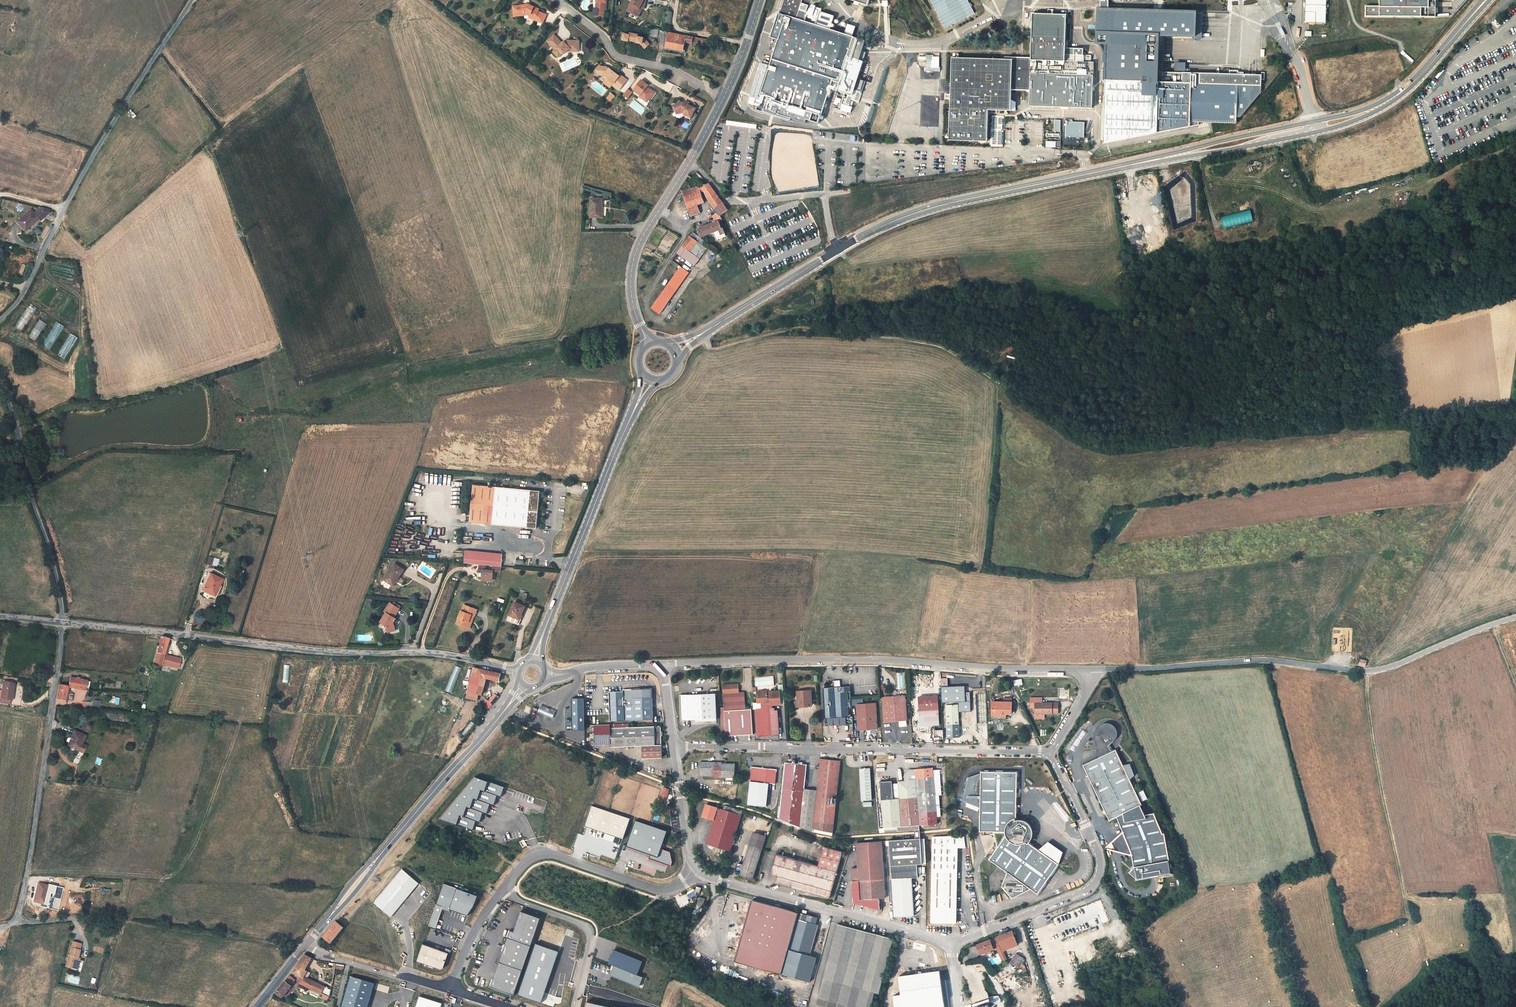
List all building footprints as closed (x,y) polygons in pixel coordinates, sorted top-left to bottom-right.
[(596,8),(606,10),(607,0),(597,0),(596,8)] [(627,5),(628,6),(625,11),(637,18),(642,9),(643,10),(645,0),(630,0),(627,5)] [(818,124),(830,88),(852,95),(863,61),(859,59),(864,41),(851,36),(844,34),(804,21),(807,11),(802,9),(799,9),(800,5),(802,0),(784,0),(780,13),(778,12),(773,29),(780,32),(778,39),(779,39),(770,69),(769,68),(769,66),(762,63),(750,104),(761,107),(763,101),(767,103),(765,112),(792,121),(793,119),(806,123),(807,120),(818,124)] [(945,29),(975,13),(968,0),(930,0),(945,29)] [(1306,23),(1325,23),(1326,0),(1307,0),(1306,23)] [(1435,0),(1379,0),(1379,6),(1365,6),(1365,17),(1435,16),(1435,0)] [(543,23),(547,15),(539,11),(540,9),(535,7),(534,7),(532,6),(529,5),(514,6),(515,16),(527,15),(526,18),(529,20),(529,18),(530,16),(535,18),(535,20),(543,23)] [(1202,37),(1203,13),(1097,10),(1096,43),(1106,44),(1104,144),(1186,127),(1190,127),(1191,122),(1204,122),(1236,123),(1236,117),(1240,117),(1261,93),(1261,75),(1185,72),(1175,72),(1156,72),(1157,36),(1202,37)] [(1009,59),(952,57),(949,140),(986,141),(987,110),(1011,111),(1012,90),(1030,91),(1030,106),(1092,108),(1093,62),(1082,62),(1083,48),(1074,48),(1074,55),(1070,54),(1070,61),(1065,61),(1065,54),(1065,48),(1066,14),(1032,13),(1031,63),(1017,62),(1009,59)] [(855,26),(847,23),(844,34),(851,36),(855,26)] [(780,32),(773,29),(771,37),(778,39),(780,32)] [(696,44),(697,44),(698,40),(699,38),(680,34),(670,33),(658,30),(657,37),(665,39),(668,39),(666,47),(683,50),(685,43),(687,43),(693,44),(694,44),(694,43),(696,44)] [(623,33),(621,40),(640,44),(644,49),(650,44),(644,37),(638,36),(639,34),(630,32),(629,34),(623,33)] [(555,35),(548,42),(556,50),(554,52),(559,58),(563,54),(565,54),(568,52),(571,49),(580,49),(580,41),(569,41),(566,44),(565,42),(563,44),(555,35)] [(668,39),(665,39),(663,49),(685,53),(687,43),(685,43),(683,50),(666,47),(668,39)] [(1185,72),(1186,63),(1176,63),(1175,72),(1185,72)] [(618,86),(621,88),(628,79),(621,74),(620,75),(610,68),(609,70),(604,67),(599,66),(597,69),(597,73),(600,75),(604,75),(610,80),(614,83),(613,85),(617,88),(618,86)] [(879,106),(871,131),(877,133),(882,134),(886,136),(906,73),(891,68),(880,104),(879,106)] [(642,79),(634,90),(641,95),(640,96),(644,99),(646,97),(650,99),(655,91),(648,86),(649,84),(642,79)] [(865,80),(860,79),(856,90),(861,92),(865,80)] [(691,118),(696,108),(689,104),(689,103),(685,101),(683,104),(680,103),(674,105),(676,112),(682,111),(684,112),(684,113),(683,114),(691,118)] [(1084,122),(1066,121),(1065,136),(1084,137),(1084,122)] [(1046,140),(1046,147),(1060,147),(1060,135),(1053,135),(1053,134),(1047,134),(1047,140),(1046,140)] [(799,139),(783,148),(788,157),(799,151),(801,153),(806,151),(799,139)] [(788,157),(789,159),(801,153),(799,151),(788,157)] [(725,187),(715,176),(712,179),(720,188),(721,187),(723,189),(725,187)] [(708,183),(702,185),(707,198),(719,214),(720,215),(727,210),(708,183)] [(702,185),(690,188),(696,205),(704,202),(700,190),(703,189),(702,185)] [(690,188),(682,191),(691,215),(699,212),(696,205),(690,188)] [(586,189),(587,208),(598,207),(598,189),(586,189)] [(50,214),(50,210),(44,209),(40,213),(38,212),(35,215),(32,211),(17,223),(24,231),(32,225),(33,226),(40,221),(41,222),(50,214)] [(1251,210),(1221,217),(1224,228),(1254,220),(1251,210)] [(716,222),(698,229),(701,237),(715,232),(718,239),(726,236),(723,228),(722,228),(719,221),(723,220),(720,215),(719,214),(713,216),(716,222)] [(669,228),(682,235),(687,227),(674,220),(669,228)] [(693,232),(690,236),(702,245),(705,241),(693,232)] [(690,236),(678,253),(695,265),(707,249),(702,245),(690,236)] [(689,272),(681,266),(662,292),(671,298),(689,272)] [(22,332),(35,308),(28,304),(15,327),(22,332)] [(35,340),(46,325),(39,320),(28,335),(35,340)] [(49,350),(63,326),(56,322),(42,345),(49,350)] [(63,358),(77,338),(71,334),(57,355),(63,358)] [(474,478),(470,516),(537,523),(541,485),(474,478)] [(438,536),(439,529),(424,527),(423,534),(438,536)] [(507,563),(512,564),(513,551),(462,546),(461,559),(475,561),(490,562),(504,563),(507,563)] [(206,564),(217,567),(219,559),(208,556),(206,564)] [(402,560),(392,576),(401,582),(412,566),(402,560)] [(492,574),(492,577),(502,578),(503,568),(493,567),(493,566),(490,566),(489,574),(492,574)] [(210,576),(202,590),(208,593),(207,594),(213,597),(221,581),(210,576)] [(443,610),(453,585),(447,583),(438,607),(443,610)] [(394,610),(388,620),(394,624),(394,630),(402,629),(401,623),(399,621),(403,616),(402,615),(407,607),(397,600),(392,609),(394,610)] [(526,605),(515,600),(508,618),(520,623),(522,618),(520,617),(526,605)] [(465,621),(474,625),(480,612),(483,613),(485,607),(473,602),(470,608),(469,608),(465,616),(467,617),(465,621)] [(477,626),(483,613),(480,612),(474,625),(477,626)] [(160,644),(157,653),(163,654),(163,653),(165,653),(165,650),(164,649),(165,646),(160,644)] [(501,673),(474,666),(468,694),(478,697),(479,692),(481,693),(484,687),(486,677),(499,680),(501,673)] [(964,687),(947,687),(946,678),(941,679),(942,702),(959,701),(959,711),(970,711),(969,693),(964,693),(964,687)] [(66,680),(64,689),(65,689),(81,691),(83,691),(84,684),(78,683),(78,680),(73,680),(74,682),(66,680)] [(2,683),(0,694),(0,701),(10,702),(12,685),(2,683)] [(852,713),(850,688),(850,683),(840,684),(840,686),(837,686),(835,684),(834,684),(823,685),(826,724),(853,721),(852,713)] [(724,694),(738,693),(737,684),(723,685),(724,694)] [(64,689),(55,688),(53,700),(63,702),(63,701),(68,702),(69,693),(64,693),(65,689),(64,689)] [(810,690),(796,691),(797,696),(794,696),(795,706),(811,705),(810,690)] [(785,704),(784,691),(771,692),(771,693),(767,693),(767,691),(763,691),(763,693),(758,694),(759,702),(763,702),(763,709),(758,709),(757,710),(754,710),(756,735),(760,735),(760,739),(765,739),(765,735),(780,735),(778,710),(774,711),(774,708),(773,708),(772,705),(781,704),(785,704)] [(623,692),(615,692),(617,720),(644,718),(644,722),(654,721),(653,718),(654,718),(653,697),(634,698),(634,704),(618,705),(618,697),(622,696),(623,696),(623,695),(623,692)] [(738,693),(724,694),(724,707),(720,707),(721,731),(725,731),(725,736),(752,735),(750,709),(745,709),(743,692),(738,693)] [(894,693),(883,694),(885,719),(908,717),(906,692),(897,693),(897,692),(894,692),(894,693)] [(938,692),(919,693),(921,717),(921,722),(933,721),(940,720),(938,692)] [(492,702),(498,695),(494,693),(489,700),(492,702)] [(716,694),(680,697),(682,722),(717,719),(716,694)] [(1035,703),(1042,703),(1042,698),(1030,698),(1030,708),(1035,708),(1035,703)] [(584,730),(583,699),(571,699),(572,730),(584,730)] [(875,700),(857,701),(859,726),(877,725),(875,700)] [(992,702),(992,714),(1003,715),(1003,713),(1005,714),(1006,714),(1011,714),(1011,702),(992,702)] [(1042,703),(1035,703),(1035,708),(1035,714),(1058,714),(1058,703),(1042,703)] [(957,705),(945,706),(947,737),(959,736),(957,705)] [(552,718),(555,711),(540,706),(538,712),(552,718)] [(1103,751),(1084,760),(1111,817),(1118,814),(1124,828),(1132,847),(1133,851),(1135,862),(1132,870),(1138,877),(1138,879),(1176,871),(1168,830),(1166,830),(1157,809),(1146,810),(1143,802),(1146,801),(1135,778),(1133,778),(1132,775),(1136,769),(1132,760),(1125,761),(1124,758),(1125,757),(1119,744),(1113,746),(1111,741),(1114,739),(1116,737),(1117,735),(1118,733),(1119,731),(1119,730),(1120,728),(1120,726),(1120,724),(1119,722),(1118,721),(1116,718),(1114,717),(1113,716),(1111,715),(1110,715),(1108,714),(1107,714),(1106,714),(1105,715),(1103,715),(1102,715),(1100,717),(1099,718),(1098,719),(1097,721),(1096,723),(1095,726),(1094,729),(1094,732),(1095,734),(1095,737),(1096,740),(1098,743),(1099,743),(1103,751)] [(630,727),(611,728),(611,724),(595,724),(596,739),(596,744),(612,743),(612,747),(625,746),(631,746),(630,727)] [(631,746),(637,745),(637,736),(656,735),(656,745),(663,744),(662,725),(630,727),(631,746)] [(944,735),(944,726),(934,726),(935,734),(940,733),(940,735),(944,735)] [(66,745),(65,747),(75,752),(74,753),(78,755),(82,748),(78,746),(82,737),(71,732),(67,740),(65,739),(64,742),(66,745)] [(637,736),(637,745),(643,745),(656,745),(656,735),(637,736)] [(643,745),(644,758),(663,757),(663,744),(656,745),(643,745)] [(823,757),(820,788),(813,788),(810,823),(810,826),(816,829),(835,831),(836,821),(839,790),(842,759),(823,757)] [(702,762),(702,767),(706,767),(706,775),(716,775),(716,777),(728,777),(728,780),(737,780),(737,764),(727,764),(717,764),(717,762),(702,762)] [(788,763),(786,788),(783,813),(810,826),(810,823),(813,788),(805,787),(807,764),(797,764),(794,763),(788,763)] [(922,820),(938,819),(937,800),(940,800),(940,791),(936,791),(936,788),(942,788),(941,773),(935,773),(934,764),(910,765),(910,768),(907,771),(907,776),(905,776),(908,821),(917,821),(922,820)] [(778,769),(754,766),(752,780),(777,782),(778,769)] [(871,767),(861,768),(863,799),(874,799),(871,767)] [(1019,822),(1018,771),(981,771),(968,776),(963,800),(981,808),(981,832),(1007,832),(1008,836),(991,860),(1009,873),(1004,886),(1014,899),(1032,889),(1040,895),(1061,865),(1039,850),(1033,845),(1035,841),(1037,836),(1036,831),(1033,826),(1029,824),(1026,822),(1023,822),(1019,822)] [(882,823),(886,823),(899,822),(896,793),(894,778),(894,775),(882,776),(884,794),(885,810),(885,819),(882,819),(882,823)] [(505,787),(475,776),(440,819),(473,830),(476,820),(480,822),(483,812),(487,813),(490,804),(495,804),(498,796),(502,796),(505,787)] [(899,822),(908,821),(905,776),(900,776),(900,777),(894,778),(896,793),(899,822)] [(665,788),(663,794),(661,802),(665,804),(668,795),(669,790),(665,788)] [(719,808),(707,804),(703,817),(715,820),(709,844),(732,850),(743,811),(726,805),(725,807),(720,805),(719,808)] [(622,839),(629,819),(592,806),(585,826),(622,839)] [(626,847),(650,855),(649,859),(670,866),(671,861),(670,853),(659,849),(665,831),(635,821),(626,847)] [(1132,847),(1124,828),(1108,842),(1109,845),(1133,851),(1132,847)] [(768,835),(756,831),(744,873),(755,877),(768,835)] [(960,845),(971,844),(968,832),(934,833),(934,920),(960,920),(960,845)] [(896,914),(916,913),(914,876),(920,875),(919,863),(919,859),(929,859),(928,835),(923,835),(918,836),(892,837),(896,914)] [(888,843),(888,839),(859,841),(860,865),(855,866),(855,881),(856,900),(883,907),(882,901),(882,897),(888,896),(885,844),(888,843)] [(1050,842),(1039,850),(1061,865),(1065,853),(1050,842)] [(892,900),(888,843),(885,844),(888,896),(882,897),(882,901),(892,900)] [(826,844),(820,863),(838,868),(843,849),(826,844)] [(820,863),(778,852),(773,871),(778,873),(776,880),(831,896),(838,868),(820,863)] [(420,883),(404,869),(374,903),(390,915),(420,883)] [(42,905),(47,891),(42,889),(44,882),(34,879),(28,901),(42,905)] [(479,895),(445,883),(429,925),(435,928),(443,910),(448,912),(450,910),(467,915),(474,908),(479,895)] [(738,957),(784,970),(811,978),(816,960),(821,961),(822,956),(813,953),(821,922),(808,918),(810,912),(800,909),(754,897),(738,957)] [(1060,939),(1109,923),(1102,901),(1053,917),(1060,939)] [(820,915),(810,912),(808,918),(821,922),(821,921),(820,919),(819,918),(820,915)] [(540,918),(522,913),(514,932),(511,931),(508,938),(500,962),(491,987),(514,994),(540,918)] [(343,927),(336,921),(323,937),(330,943),(343,927)] [(839,921),(825,976),(820,994),(840,1000),(859,1005),(858,1006),(872,1006),(877,990),(881,991),(895,936),(839,921)] [(984,951),(988,949),(993,947),(996,946),(1000,945),(1002,944),(1005,943),(1007,947),(1020,942),(1015,928),(980,941),(984,951)] [(70,965),(77,967),(79,958),(77,958),(79,950),(78,950),(80,944),(72,942),(69,956),(68,956),(65,967),(70,968),(70,965)] [(450,953),(423,945),(417,962),(441,969),(444,967),(450,953)] [(558,952),(535,945),(518,995),(541,1003),(558,952)] [(307,950),(296,967),(304,972),(306,974),(309,968),(307,967),(315,954),(307,950)] [(644,961),(614,950),(609,964),(614,965),(611,975),(640,987),(643,978),(637,976),(644,961)] [(1019,951),(1013,959),(1020,963),(1025,955),(1019,951)] [(291,971),(279,989),(285,993),(297,975),(291,971)] [(898,978),(901,996),(893,997),(895,1006),(944,1006),(938,971),(898,978)] [(306,974),(304,972),(299,980),(306,984),(310,977),(306,974)] [(606,986),(608,979),(591,974),(589,981),(606,986)] [(331,991),(310,977),(306,984),(328,997),(331,991)] [(350,977),(342,1006),(367,1006),(374,983),(350,977)] [(441,1004),(419,997),(416,1006),(440,1006),(441,1004)]
